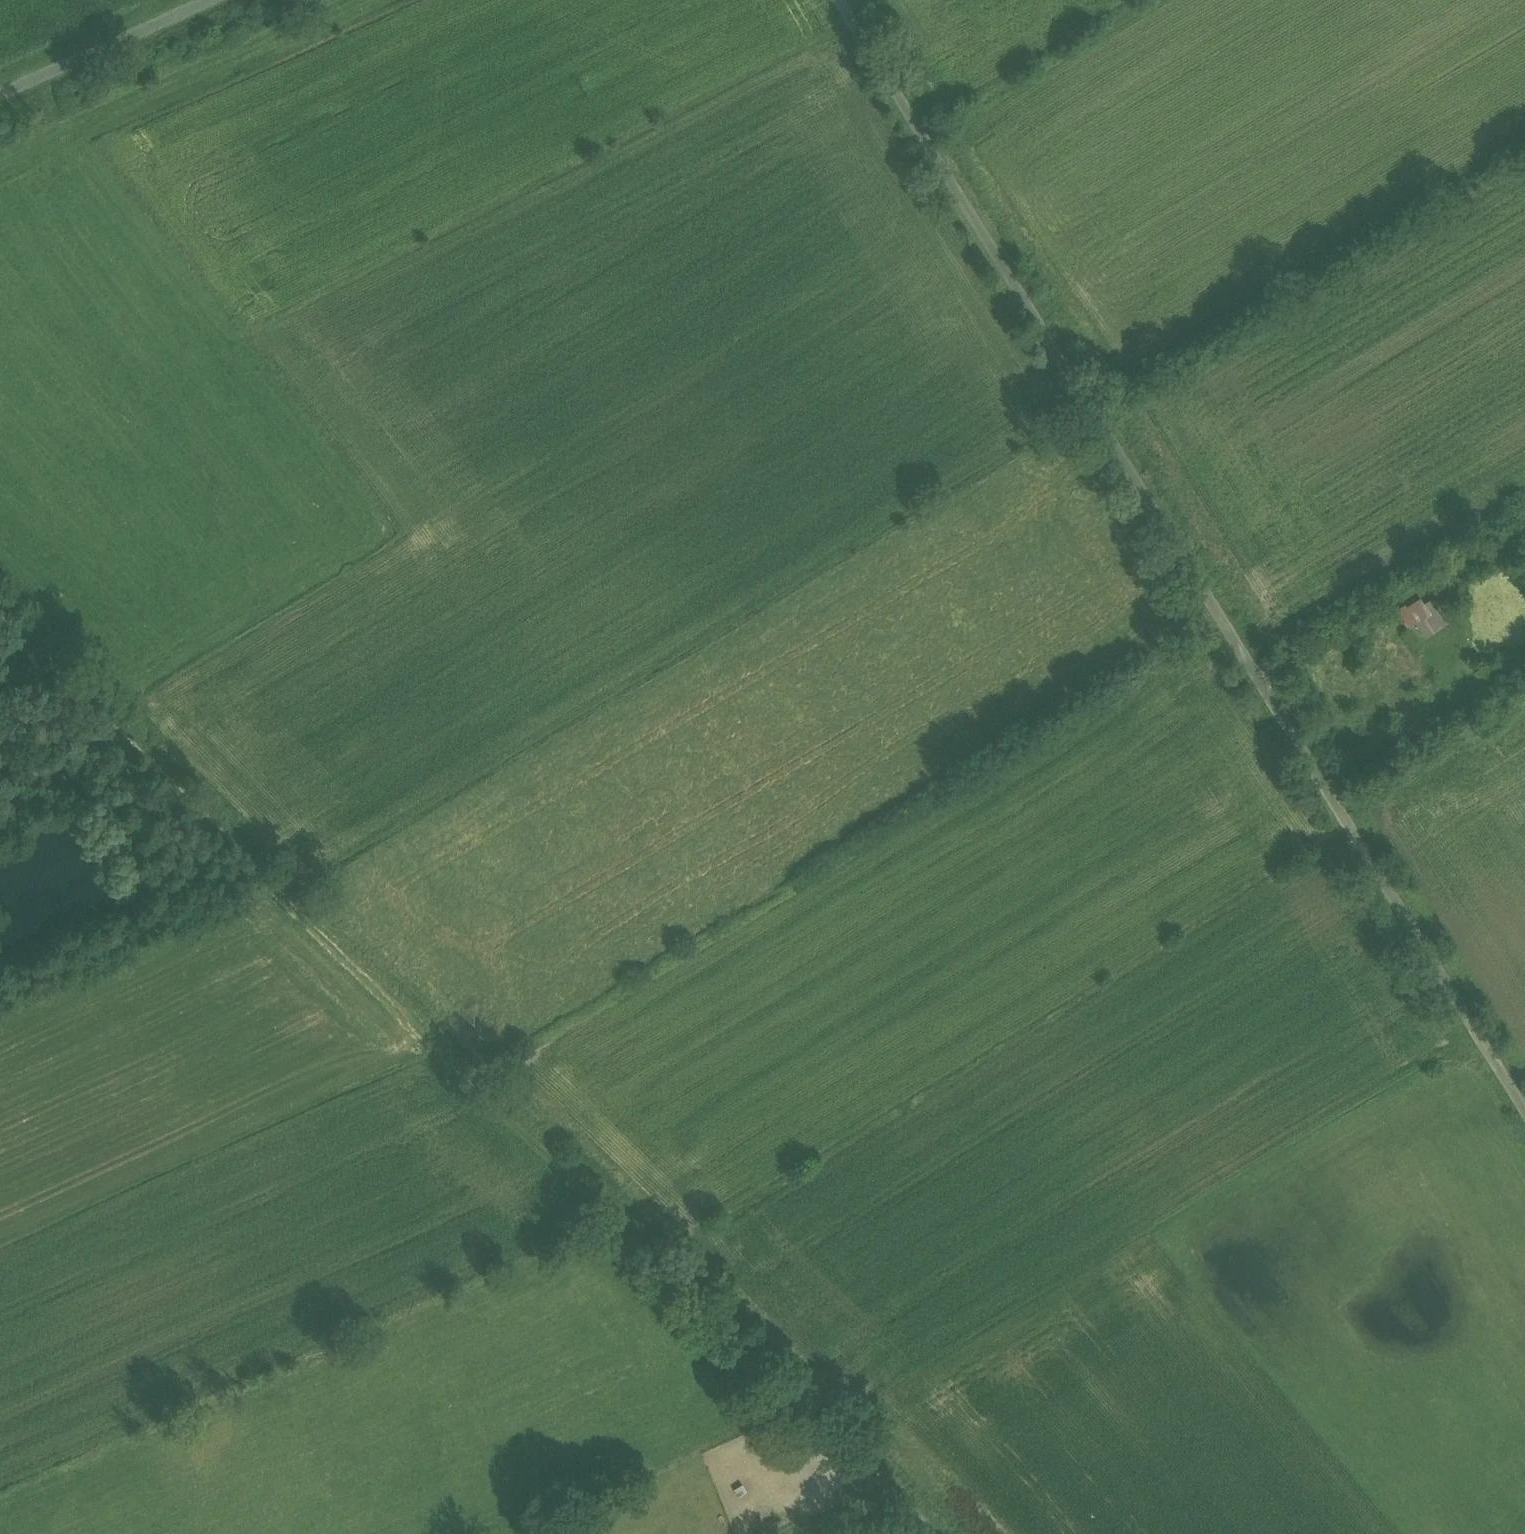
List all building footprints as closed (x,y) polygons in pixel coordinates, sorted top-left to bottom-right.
[(1450,623),(1433,597),(1426,602),(1422,596),(1408,606),(1406,604),(1397,610),(1409,628),(1417,623),(1427,638),(1450,623)]
